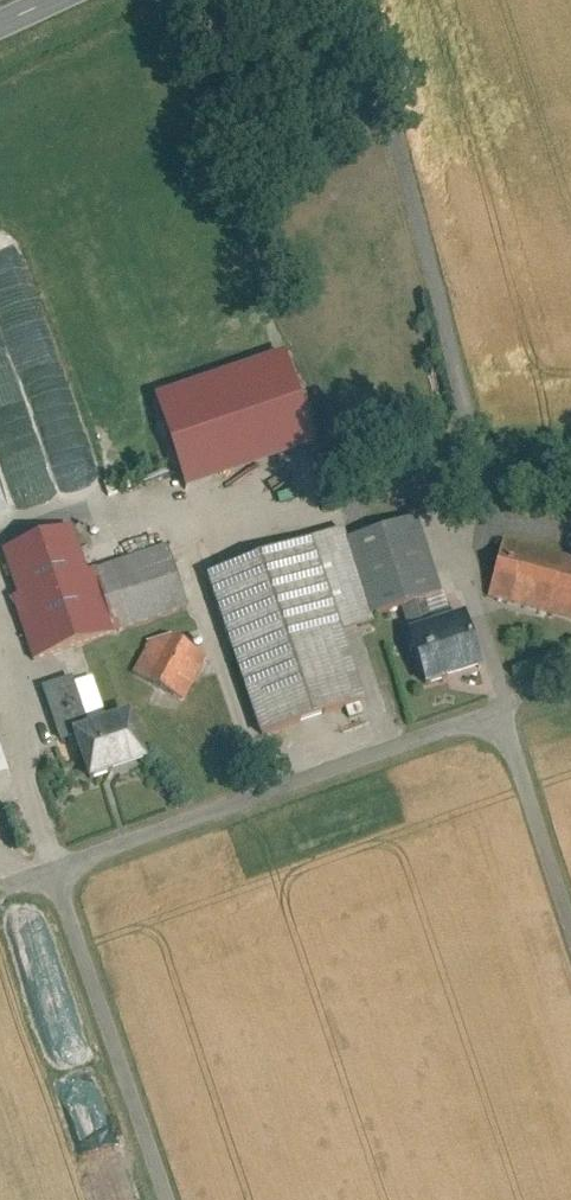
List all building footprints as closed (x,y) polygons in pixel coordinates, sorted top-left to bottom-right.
[(39,308),(15,247),(0,253),(0,301),(8,321),(39,308)] [(153,399),(182,488),(312,445),(283,356),(153,399)] [(0,552),(0,578),(27,660),(179,611),(159,549),(87,572),(73,528),(0,552)] [(349,532),(212,579),(265,735),(364,702),(341,634),(379,621),(349,532)] [(500,543),(486,600),(570,621),(570,561),(500,543)] [(458,620),(406,636),(423,692),(476,675),(458,620)] [(186,699),(208,655),(155,628),(133,672),(186,699)] [(120,714),(64,731),(80,785),(137,767),(120,714)]
